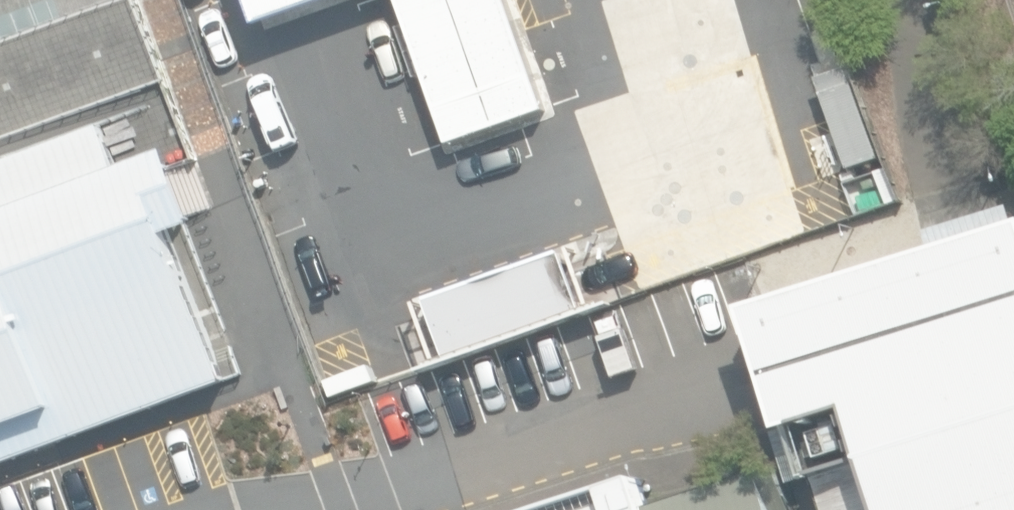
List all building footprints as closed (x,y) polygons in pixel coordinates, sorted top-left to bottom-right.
[(136,0),(124,0),(66,21),(97,107),(167,81),(136,0)] [(255,29),(334,0),(244,0),(255,29)] [(446,146),(544,110),(504,0),(395,0),(446,146)] [(97,107),(66,21),(0,47),(0,143),(97,107)] [(167,81),(97,107),(0,143),(0,163),(99,126),(115,171),(166,152),(171,168),(196,158),(167,81)] [(222,382),(165,235),(191,226),(171,168),(166,152),(115,171),(99,126),(0,163),(0,463),(222,382)] [(804,183),(820,227),(854,215),(838,171),(804,183)] [(824,509),(1013,509),(1013,244),(764,319),(795,416),(824,509)] [(424,301),(445,363),(583,313),(561,253),(424,301)] [(758,477),(642,509),(770,509),(758,477)] [(630,480),(539,509),(641,509),(630,480)]
